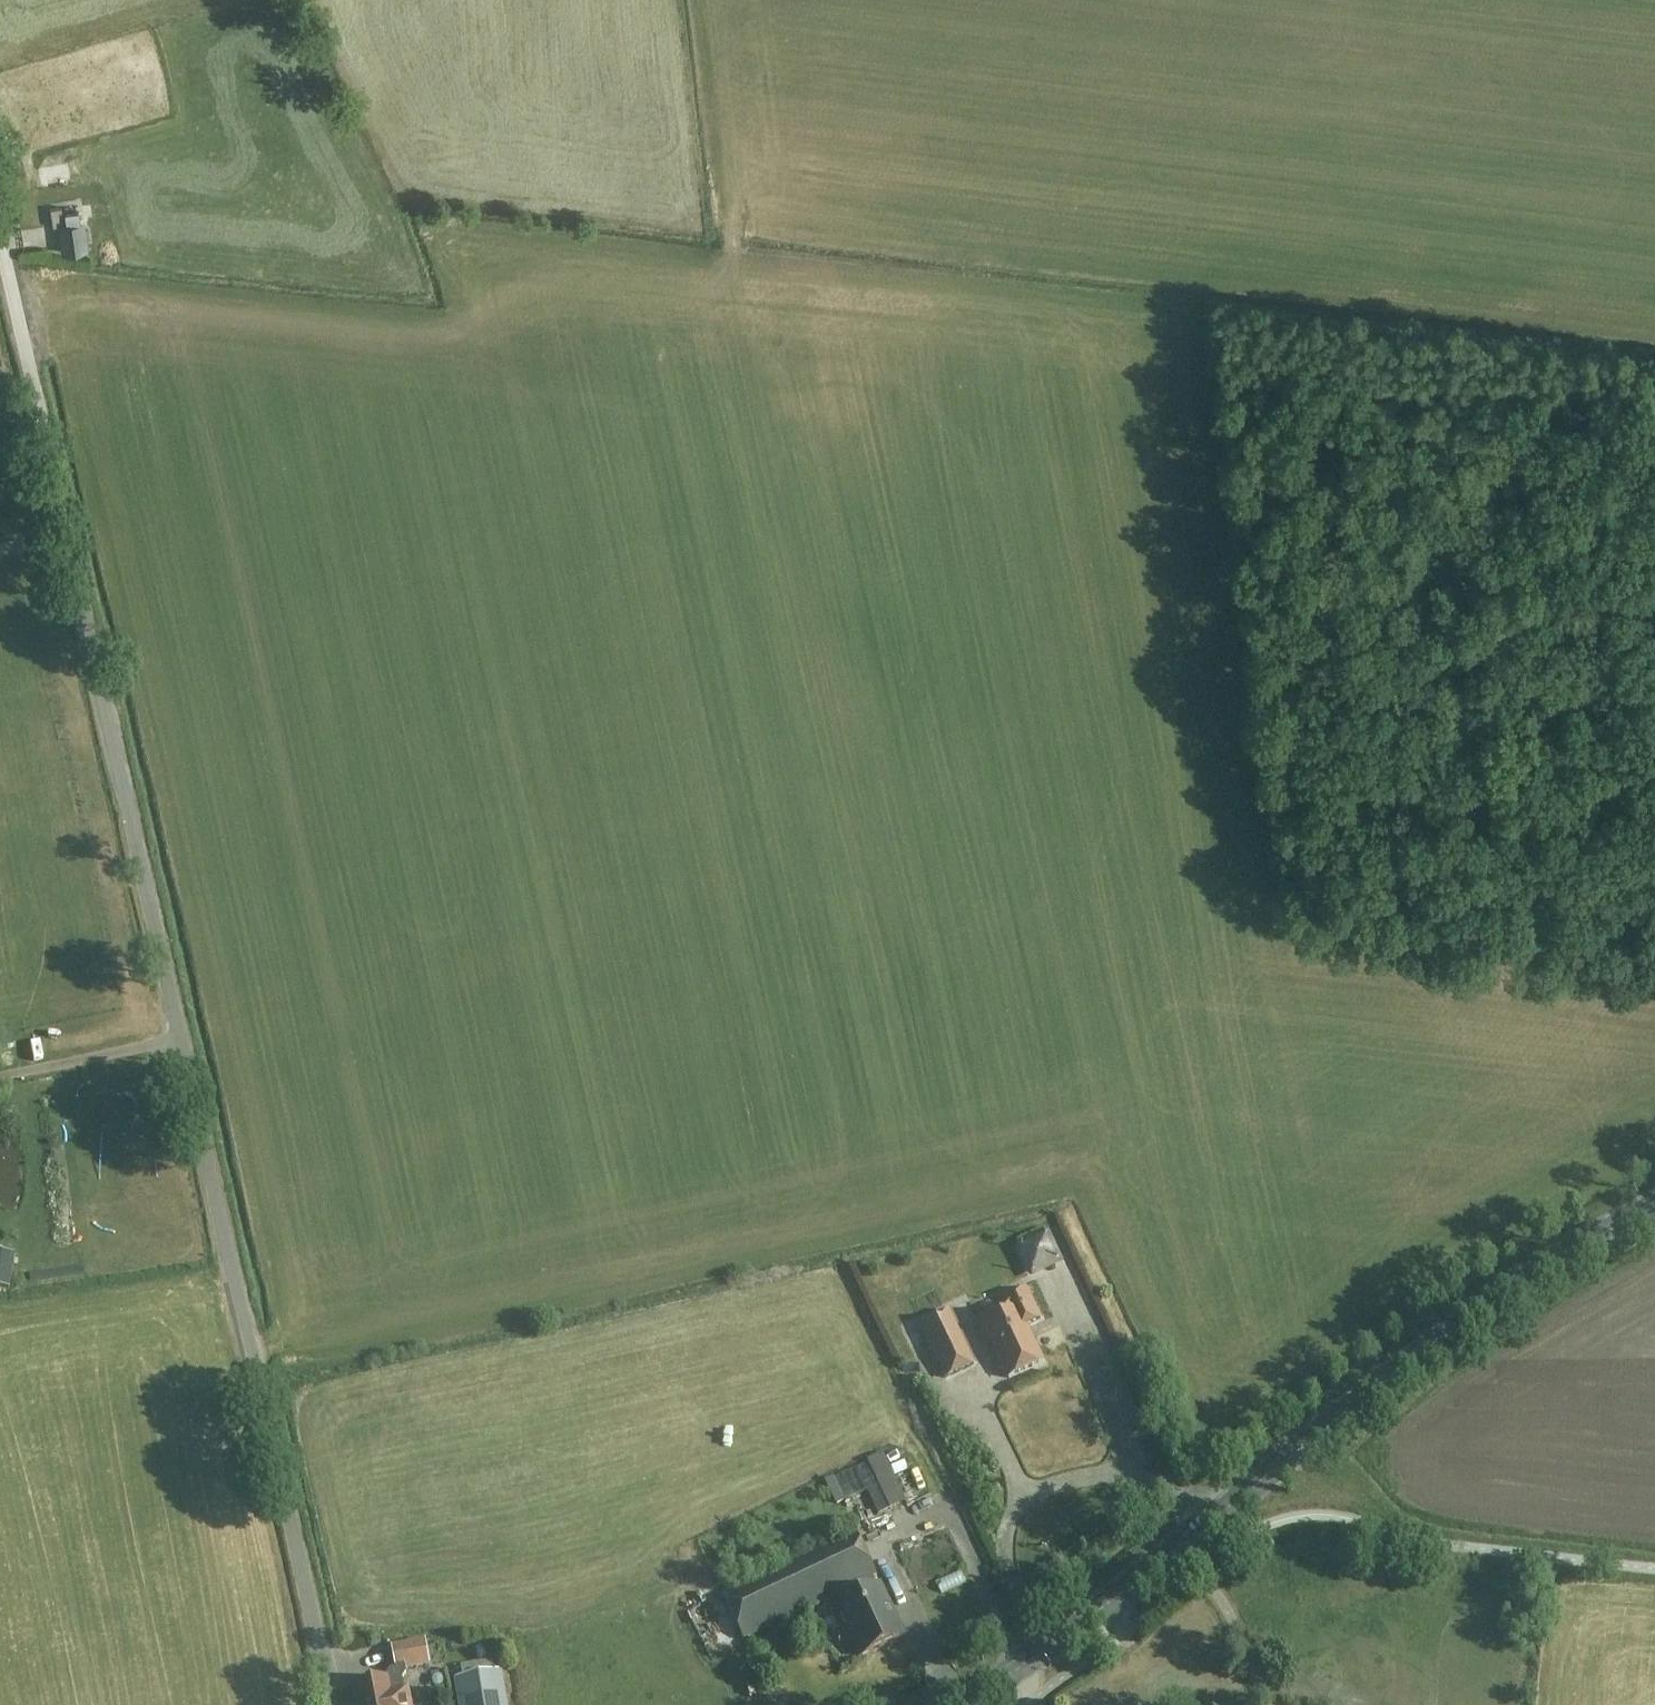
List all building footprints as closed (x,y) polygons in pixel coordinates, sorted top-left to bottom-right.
[(85,223),(77,225),(58,227),(62,253),(89,249),(85,223)] [(1040,1319),(1026,1289),(1002,1301),(1006,1310),(979,1323),(989,1344),(992,1342),(995,1350),(992,1352),(999,1366),(1002,1365),(1009,1378),(1043,1362),(1026,1326),(1040,1319)] [(949,1344),(937,1318),(921,1326),(946,1378),(974,1365),(961,1338),(949,1344)] [(891,1498),(1004,1444),(983,1399),(869,1452),(891,1498)] [(837,1595),(873,1578),(877,1576),(855,1532),(723,1596),(744,1639),(837,1595)] [(873,1578),(837,1595),(841,1605),(837,1607),(843,1618),(841,1619),(844,1626),(846,1625),(861,1657),(905,1636),(881,1585),(877,1587),(873,1578)] [(407,1688),(404,1688),(403,1679),(406,1673),(406,1669),(430,1664),(426,1640),(392,1647),(396,1670),(391,1670),(387,1677),(388,1679),(355,1686),(359,1704),(411,1704),(407,1688)] [(500,1671),(456,1678),(460,1704),(505,1704),(500,1671)]
